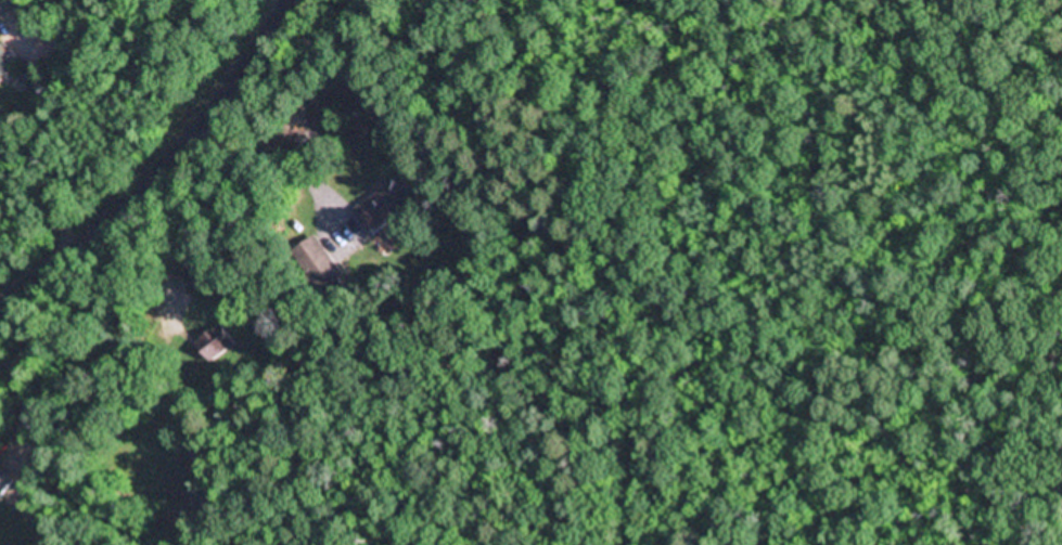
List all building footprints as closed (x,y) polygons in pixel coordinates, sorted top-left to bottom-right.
[(0,51),(0,81),(12,78),(3,50),(0,51)] [(356,210),(371,231),(419,196),(404,175),(356,210)] [(294,252),(322,288),(342,272),(314,237),(294,252)] [(210,362),(237,347),(225,326),(197,341),(210,362)] [(14,487),(0,474),(0,502),(14,487)]
